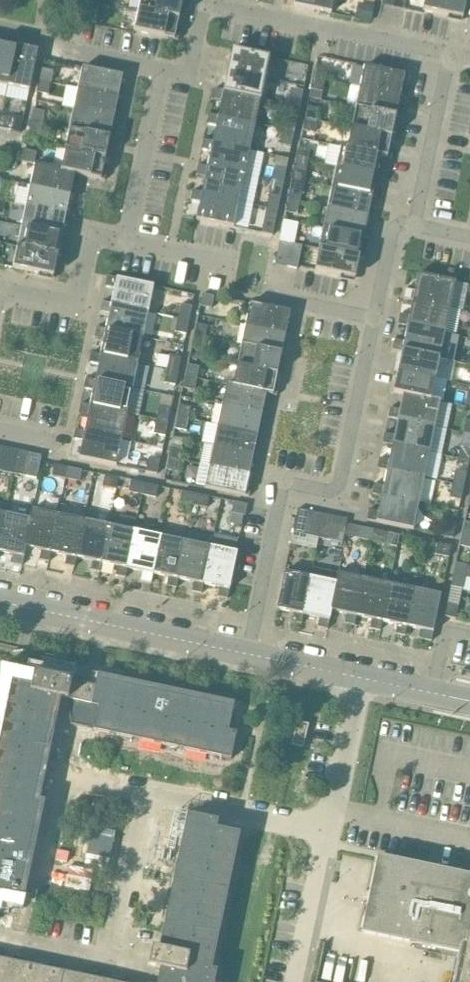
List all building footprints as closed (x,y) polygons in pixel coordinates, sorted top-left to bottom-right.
[(183,0),(141,0),(139,9),(179,18),(179,19),(183,20),(186,5),(182,5),(183,0)] [(334,0),(295,0),(294,6),(331,14),(334,0)] [(393,7),(405,10),(407,0),(395,0),(393,7)] [(423,11),(463,19),(467,0),(425,0),(423,11)] [(375,6),(358,3),(355,19),(372,22),(375,6)] [(134,31),(162,37),(179,40),(182,26),(177,25),(179,19),(179,18),(139,9),(134,31)] [(97,23),(99,12),(88,10),(86,21),(97,23)] [(8,85),(16,46),(18,46),(18,42),(5,39),(4,43),(0,43),(0,84),(8,85)] [(8,85),(30,90),(37,57),(39,47),(25,44),(24,48),(18,46),(16,46),(8,85)] [(265,79),(269,58),(232,50),(228,71),(265,79)] [(329,68),(317,66),(314,78),(326,80),(329,68)] [(404,75),(365,66),(361,87),(400,95),(400,96),(404,97),(407,83),(403,83),(404,75)] [(121,84),(123,76),(82,67),(78,88),(119,97),(122,98),(125,85),(121,84)] [(54,72),(43,69),(41,79),(52,82),(54,72)] [(261,99),(265,79),(228,71),(223,91),(261,99)] [(312,90),(324,92),(326,80),(314,78),(312,90)] [(37,96),(49,98),(52,82),(41,79),(37,96)] [(361,87),(356,108),(396,116),(395,117),(400,118),(403,104),(398,103),(400,96),(400,95),(361,87)] [(78,88),(74,108),(115,117),(115,118),(118,118),(121,105),(117,104),(119,97),(78,88)] [(223,91),(214,89),(212,99),(221,101),(218,116),(218,117),(256,125),(261,99),(223,91)] [(320,109),(308,107),(306,118),(317,121),(320,109)] [(74,108),(69,129),(110,137),(110,139),(114,140),(117,126),(113,125),(115,118),(115,117),(74,108)] [(394,124),(395,117),(396,116),(356,108),(352,128),(391,136),(391,137),(396,138),(399,125),(394,124)] [(46,112),(35,109),(32,121),(43,123),(46,112)] [(209,114),(209,115),(207,125),(216,126),(213,142),(250,150),(256,125),(218,117),(218,116),(209,114)] [(2,116),(0,125),(0,128),(12,130),(14,119),(2,116)] [(298,120),(286,117),(284,130),(295,133),(298,120)] [(304,131),(315,133),(317,121),(306,118),(304,131)] [(29,134),(40,136),(43,123),(32,121),(29,134)] [(352,128),(348,147),(348,148),(381,155),(381,156),(391,158),(394,145),(390,144),(391,137),(391,136),(352,128)] [(69,129),(65,149),(106,158),(106,159),(109,160),(113,146),(109,145),(110,139),(110,137),(69,129)] [(281,144),(292,147),(295,133),(284,130),(281,144)] [(204,140),(201,150),(211,152),(208,167),(207,168),(245,176),(250,150),(213,142),(204,140)] [(38,148),(27,146),(23,161),(35,163),(38,148)] [(341,146),(337,167),(377,175),(377,176),(380,177),(383,163),(380,162),(381,156),(381,155),(348,148),(348,147),(341,146)] [(311,150),(300,148),(298,159),(309,161),(311,150)] [(75,174),(81,175),(105,181),(108,167),(104,166),(106,159),(106,158),(65,149),(61,170),(76,173),(75,174)] [(6,170),(8,158),(0,157),(0,169),(6,170)] [(295,171),(306,173),(309,161),(298,159),(295,171)] [(61,170),(35,164),(31,185),(72,194),(71,195),(74,196),(78,181),(74,180),(75,174),(76,173),(61,170)] [(198,166),(196,176),(205,178),(202,192),(202,193),(240,201),(245,176),(207,168),(208,167),(198,166)] [(287,170),(276,167),(273,181),(284,184),(287,170)] [(337,167),(333,187),(373,195),(372,196),(376,197),(379,183),(375,182),(377,176),(377,175),(337,167)] [(270,195),(282,198),(284,184),(273,181),(270,195)] [(31,185),(26,206),(67,214),(67,215),(70,216),(73,203),(69,202),(71,195),(72,194),(31,185)] [(333,187),(328,208),(368,216),(368,217),(372,218),(375,203),(371,203),(372,196),(373,195),(333,187)] [(303,191),(291,189),(289,200),(301,202),(303,191)] [(196,220),(197,220),(234,228),(240,201),(202,193),(202,192),(193,190),(191,202),(199,203),(196,220)] [(287,212),(298,214),(301,202),(289,200),(287,212)] [(26,206),(22,226),(63,234),(63,235),(66,236),(69,222),(65,222),(67,215),(67,214),(26,206)] [(328,208),(324,228),(364,236),(364,237),(368,238),(370,224),(367,223),(368,217),(368,216),(328,208)] [(273,235),(276,221),(265,219),(262,233),(273,235)] [(22,226),(18,247),(58,255),(58,257),(62,257),(65,243),(61,242),(63,235),(63,234),(22,226)] [(324,228),(320,248),(360,257),(359,258),(363,259),(366,244),(362,243),(364,237),(364,236),(324,228)] [(286,267),(287,263),(291,243),(294,231),(283,229),(281,241),(280,241),(275,265),(286,267)] [(287,263),(286,267),(298,269),(303,245),(291,243),(287,263)] [(13,268),(40,274),(53,276),(58,257),(58,255),(18,247),(13,268)] [(315,270),(343,276),(355,278),(359,258),(360,257),(320,248),(315,270)] [(405,288),(402,299),(412,301),(413,300),(450,308),(455,281),(418,273),(414,291),(405,288)] [(148,312),(154,285),(107,276),(105,287),(114,289),(111,303),(111,304),(148,312)] [(215,297),(203,295),(201,307),(212,309),(215,297)] [(400,314),(397,325),(407,327),(407,326),(444,334),(450,308),(413,300),(412,301),(409,316),(400,314)] [(111,303),(102,302),(100,312),(109,314),(106,330),(143,338),(148,312),(111,304),(111,303)] [(192,307),(181,304),(178,318),(189,321),(192,307)] [(250,305),(246,326),(286,334),(286,335),(290,336),(293,322),(288,321),(290,313),(250,305)] [(175,332),(187,334),(189,321),(178,318),(175,332)] [(208,326),(197,324),(195,336),(206,338),(208,326)] [(284,341),(286,335),(286,334),(246,326),(242,346),(282,354),(282,355),(285,356),(289,342),(284,341)] [(439,359),(444,334),(407,326),(407,327),(404,342),(394,340),(392,350),(402,352),(402,351),(439,359)] [(138,364),(143,338),(106,330),(96,327),(94,338),(104,340),(101,355),(100,356),(138,364)] [(192,348),(204,350),(206,338),(195,336),(192,348)] [(242,346),(238,366),(277,375),(281,376),(284,363),(280,362),(282,355),(282,354),(242,346)] [(435,380),(439,359),(402,351),(402,352),(398,372),(435,380)] [(133,389),(138,364),(100,356),(101,355),(91,352),(89,363),(99,365),(96,380),(95,382),(133,389)] [(182,358),(170,355),(167,370),(179,372),(182,358)] [(200,367),(189,365),(187,375),(198,377),(200,367)] [(238,366),(234,386),(234,387),(267,394),(277,397),(280,383),(276,382),(277,375),(238,366)] [(165,383),(176,385),(179,372),(167,370),(165,383)] [(431,399),(435,380),(398,372),(393,393),(403,395),(403,394),(430,400),(431,399)] [(184,388),(195,390),(198,377),(187,375),(184,388)] [(128,415),(133,389),(95,382),(96,380),(86,378),(84,389),(93,391),(90,406),(90,407),(128,415)] [(234,386),(227,384),(223,405),(263,414),(262,415),(267,416),(269,402),(265,401),(267,394),(234,387),(234,386)] [(388,418),(397,420),(398,419),(435,427),(440,401),(431,399),(430,400),(403,394),(403,395),(399,410),(390,407),(388,418)] [(122,441),(128,415),(90,407),(90,406),(81,404),(78,415),(88,417),(85,431),(85,433),(122,441)] [(192,408),(180,405),(178,417),(189,419),(192,408)] [(223,405),(218,426),(258,434),(258,435),(262,436),(265,422),(261,421),(262,415),(263,414),(223,405)] [(171,409),(160,406),(157,420),(168,422),(171,409)] [(176,429),(187,431),(189,419),(178,417),(176,429)] [(385,433),(383,443),(392,445),(392,444),(429,452),(435,427),(398,419),(397,420),(394,435),(385,433)] [(154,434),(166,436),(168,422),(157,420),(154,434)] [(257,442),(258,435),(258,434),(218,426),(214,446),(254,454),(254,455),(258,456),(261,442),(257,442)] [(117,466),(122,441),(85,433),(85,431),(75,429),(73,440),(83,442),(80,458),(117,466)] [(469,448),(469,435),(464,433),(461,447),(469,448)] [(380,458),(377,469),(387,471),(387,470),(424,478),(429,452),(392,444),(392,445),(389,460),(380,458)] [(183,448),(172,446),(169,458),(181,460),(183,448)] [(214,446),(210,466),(250,475),(250,476),(254,477),(257,463),(253,462),(254,455),(254,454),(214,446)] [(462,447),(459,459),(469,461),(469,449),(462,447)] [(7,448),(2,471),(13,473),(18,450),(7,448)] [(18,450),(13,473),(27,476),(32,453),(18,450)] [(32,453),(27,476),(38,478),(43,455),(32,453)] [(149,458),(146,472),(158,474),(161,460),(149,458)] [(167,470),(178,472),(181,460),(169,458),(167,470)] [(55,465),(52,476),(67,479),(69,468),(55,465)] [(210,466),(206,488),(249,497),(252,483),(248,482),(250,476),(250,475),(210,466)] [(80,482),(83,471),(69,468),(67,479),(80,482)] [(419,503),(424,478),(387,470),(387,471),(384,485),(374,483),(372,494),(381,496),(382,495),(419,503)] [(457,470),(454,484),(465,486),(468,472),(457,470)] [(117,490),(119,478),(106,476),(103,487),(117,490)] [(132,481),(129,492),(143,495),(145,484),(132,481)] [(159,487),(145,484),(143,495),(157,498),(159,487)] [(454,484),(450,498),(462,500),(465,486),(454,484)] [(183,492),(180,503),(193,506),(196,495),(183,492)] [(208,509),(210,497),(196,495),(193,506),(208,509)] [(369,509),(367,520),(413,530),(419,503),(382,495),(381,496),(378,511),(369,509)] [(233,502),(231,514),(245,517),(247,505),(233,502)] [(39,560),(50,562),(52,553),(51,552),(59,514),(33,509),(31,519),(31,520),(25,547),(26,547),(41,551),(39,560)] [(306,535),(311,512),(298,509),(293,532),(306,535)] [(318,538),(323,514),(311,512),(306,535),(318,538)] [(26,547),(25,547),(31,520),(31,519),(5,514),(0,540),(0,552),(13,555),(12,564),(22,566),(26,547)] [(84,520),(59,514),(51,552),(52,553),(67,556),(65,565),(75,567),(77,558),(76,558),(84,520)] [(323,514),(318,538),(331,541),(336,517),(323,514)] [(336,517),(331,541),(342,543),(348,520),(336,517)] [(110,525),(84,520),(76,558),(77,558),(92,561),(90,570),(101,572),(103,563),(102,563),(110,525)] [(454,538),(456,524),(445,522),(442,535),(454,538)] [(135,531),(110,525),(102,563),(103,563),(117,566),(115,575),(126,578),(128,568),(127,568),(135,531)] [(361,527),(358,538),(372,541),(374,530),(361,527)] [(388,533),(374,530),(372,541),(386,544),(388,533)] [(151,583),(153,574),(152,573),(160,536),(135,531),(127,568),(128,568),(143,571),(141,581),(151,583)] [(469,548),(469,536),(462,535),(460,546),(469,548)] [(186,541),(160,536),(152,573),(153,574),(168,577),(166,586),(177,588),(179,579),(178,579),(186,541)] [(423,552),(426,541),(412,538),(409,550),(423,552)] [(211,547),(186,541),(178,579),(179,579),(194,582),(192,591),(202,593),(204,584),(203,584),(211,547)] [(449,558),(451,546),(437,543),(435,555),(449,558)] [(236,552),(211,547),(203,584),(204,584),(219,587),(217,597),(227,599),(236,552)] [(468,565),(457,562),(454,575),(466,578),(468,565)] [(276,609),(277,609),(293,612),(291,622),(302,624),(304,615),(303,614),(311,577),(284,571),(276,609)] [(331,611),(346,614),(344,623),(355,626),(357,616),(355,616),(363,579),(337,573),(335,583),(336,583),(331,611)] [(450,596),(461,598),(466,578),(454,575),(450,596)] [(336,583),(335,583),(311,577),(303,614),(304,615),(319,618),(317,627),(328,629),(331,611),(336,583)] [(389,584),(363,579),(355,616),(357,616),(372,620),(369,629),(380,631),(382,622),(381,622),(389,584)] [(382,622),(397,625),(395,634),(406,637),(408,627),(406,627),(415,590),(389,584),(381,622),(382,622)] [(431,642),(441,595),(415,590),(406,627),(408,627),(422,630),(420,640),(431,642)] [(445,616),(457,619),(461,598),(450,596),(445,616)] [(19,901),(38,809),(33,808),(56,698),(67,700),(71,726),(94,731),(231,760),(237,734),(229,732),(234,709),(84,677),(82,684),(34,674),(32,683),(30,682),(9,678),(0,719),(0,896),(19,901)] [(292,721),(286,744),(298,747),(303,724),(292,721)] [(163,981),(214,981),(217,971),(211,970),(240,835),(216,830),(217,822),(175,813),(173,825),(166,827),(168,838),(173,839),(172,847),(180,848),(181,839),(187,840),(164,951),(152,948),(148,966),(166,970),(163,981)] [(378,858),(377,859),(376,864),(370,893),(368,904),(362,933),(456,953),(462,954),(457,981),(469,981),(469,877),(378,858)] [(0,965),(0,981),(84,981),(0,965)]
